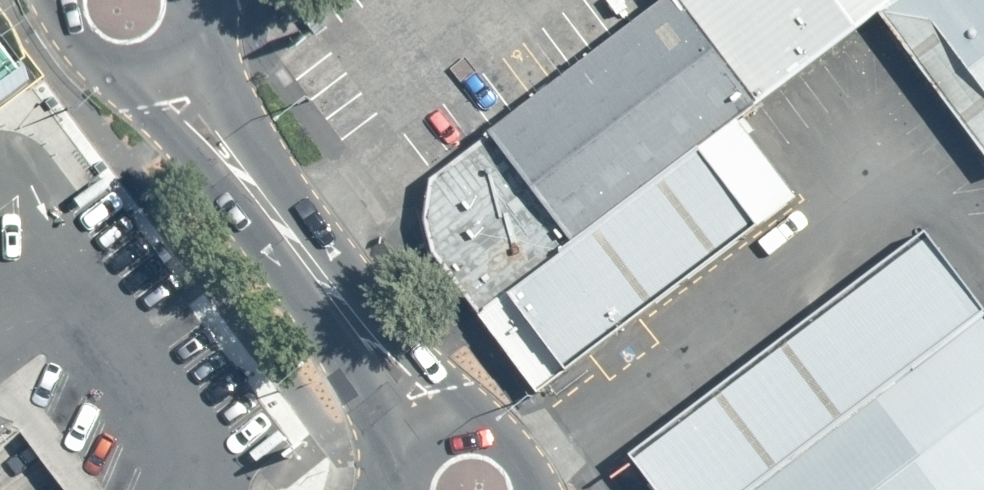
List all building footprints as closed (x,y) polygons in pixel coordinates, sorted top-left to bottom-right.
[(453,116),(567,241),(736,120),(724,91),(655,0),(607,0),(453,116)] [(724,91),(845,0),(655,0),(724,91)] [(968,159),(983,147),(983,0),(848,0),(968,159)] [(25,81),(12,61),(17,56),(6,34),(0,23),(0,100),(25,81)] [(474,311),(567,241),(453,116),(393,158),(387,195),(391,229),(474,311)] [(800,193),(736,120),(567,241),(474,311),(538,395),(800,193)] [(637,489),(697,489),(704,484),(952,298),(895,222),(601,443),(637,489)] [(704,484),(708,489),(942,489),(983,458),(983,340),(952,298),(704,484)]
